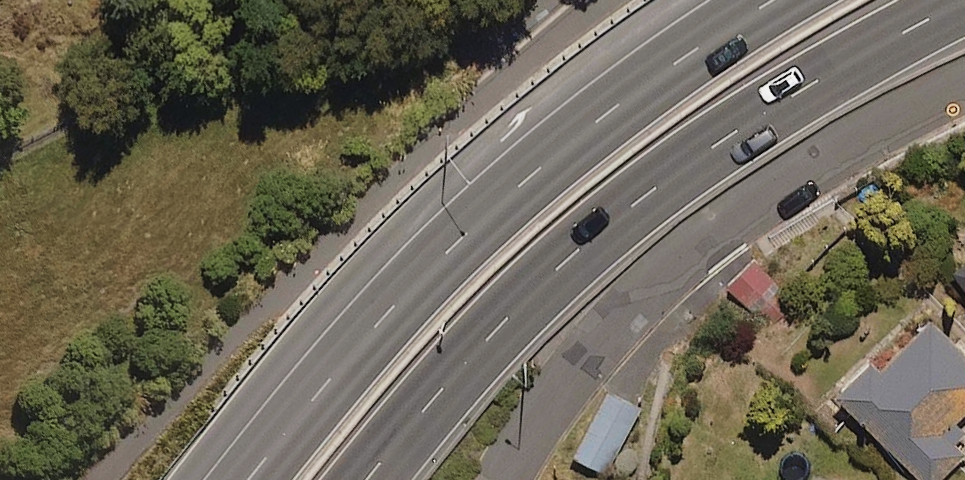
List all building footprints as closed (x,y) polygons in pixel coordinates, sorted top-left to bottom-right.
[(951,261),(964,281),(964,251),(951,261)] [(926,309),(878,357),(872,351),(832,390),(921,479),(937,479),(964,452),(964,444),(946,425),(964,406),(964,348),(926,309)] [(646,409),(606,387),(568,458),(608,479),(646,409)]
